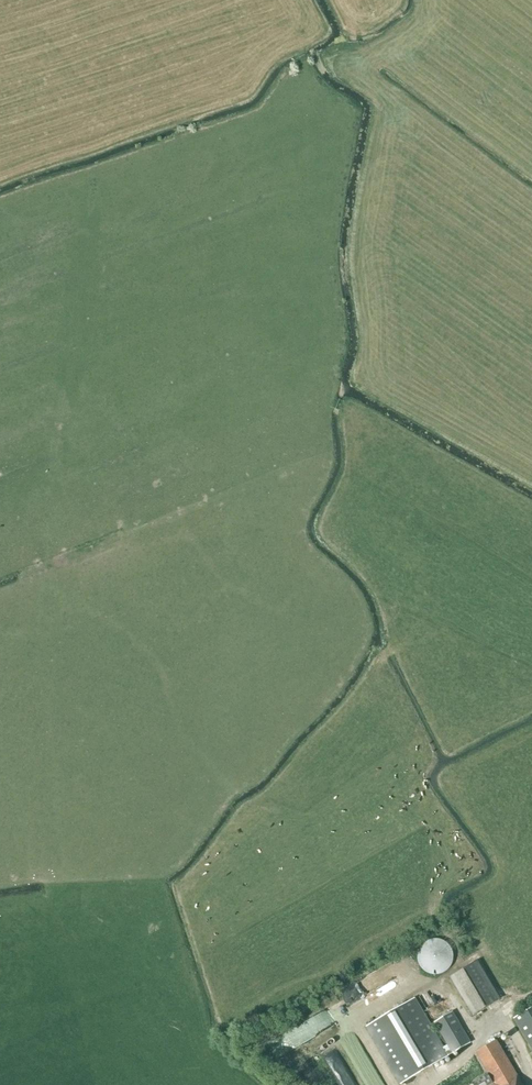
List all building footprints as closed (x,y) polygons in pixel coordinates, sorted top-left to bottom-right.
[(426,973),(434,975),(443,973),(450,968),(453,960),(453,952),(448,944),(441,940),(432,939),(423,943),(419,950),(417,958),(420,966),(426,973)] [(450,977),(473,1015),(500,999),(477,961),(450,977)] [(431,1024),(415,998),(367,1026),(400,1084),(470,1042),(452,1011),(431,1024)] [(514,1019),(531,1049),(531,1008),(514,1019)] [(496,1040),(476,1052),(489,1074),(473,1083),(474,1084),(489,1084),(494,1082),(495,1084),(494,1084),(522,1084),(496,1040)]
